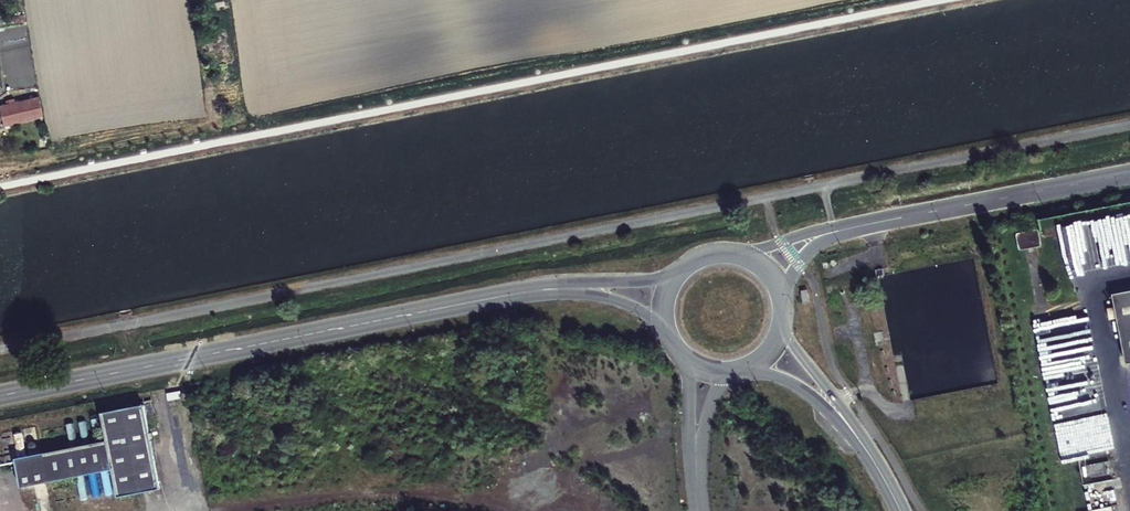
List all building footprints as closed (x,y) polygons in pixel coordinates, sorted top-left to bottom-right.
[(26,126),(22,108),(0,112),(0,113),(1,118),(0,119),(0,129),(2,129),(2,131),(26,126)] [(1112,295),(1126,363),(1129,363),(1129,292),(1112,295)] [(112,441),(21,460),(26,487),(118,468),(123,494),(163,488),(150,407),(108,414),(112,441)]
